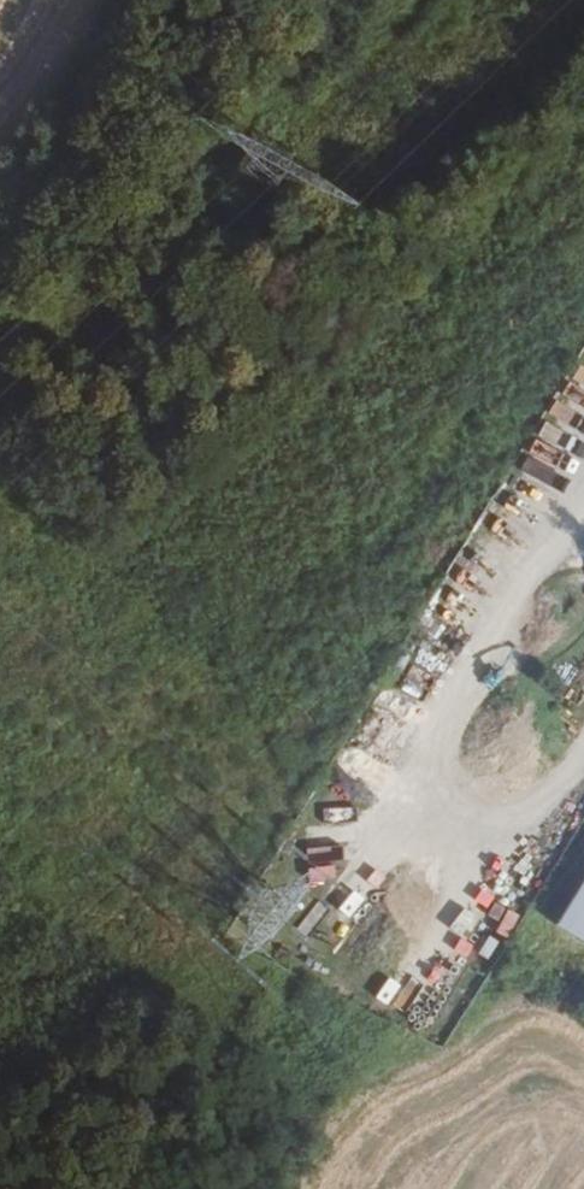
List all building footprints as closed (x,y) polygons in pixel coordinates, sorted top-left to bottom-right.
[(320,856),(352,854),(350,824),(319,825),(320,856)] [(571,912),(583,920),(583,888),(571,912)] [(511,936),(518,915),(492,906),(485,928),(511,936)]
